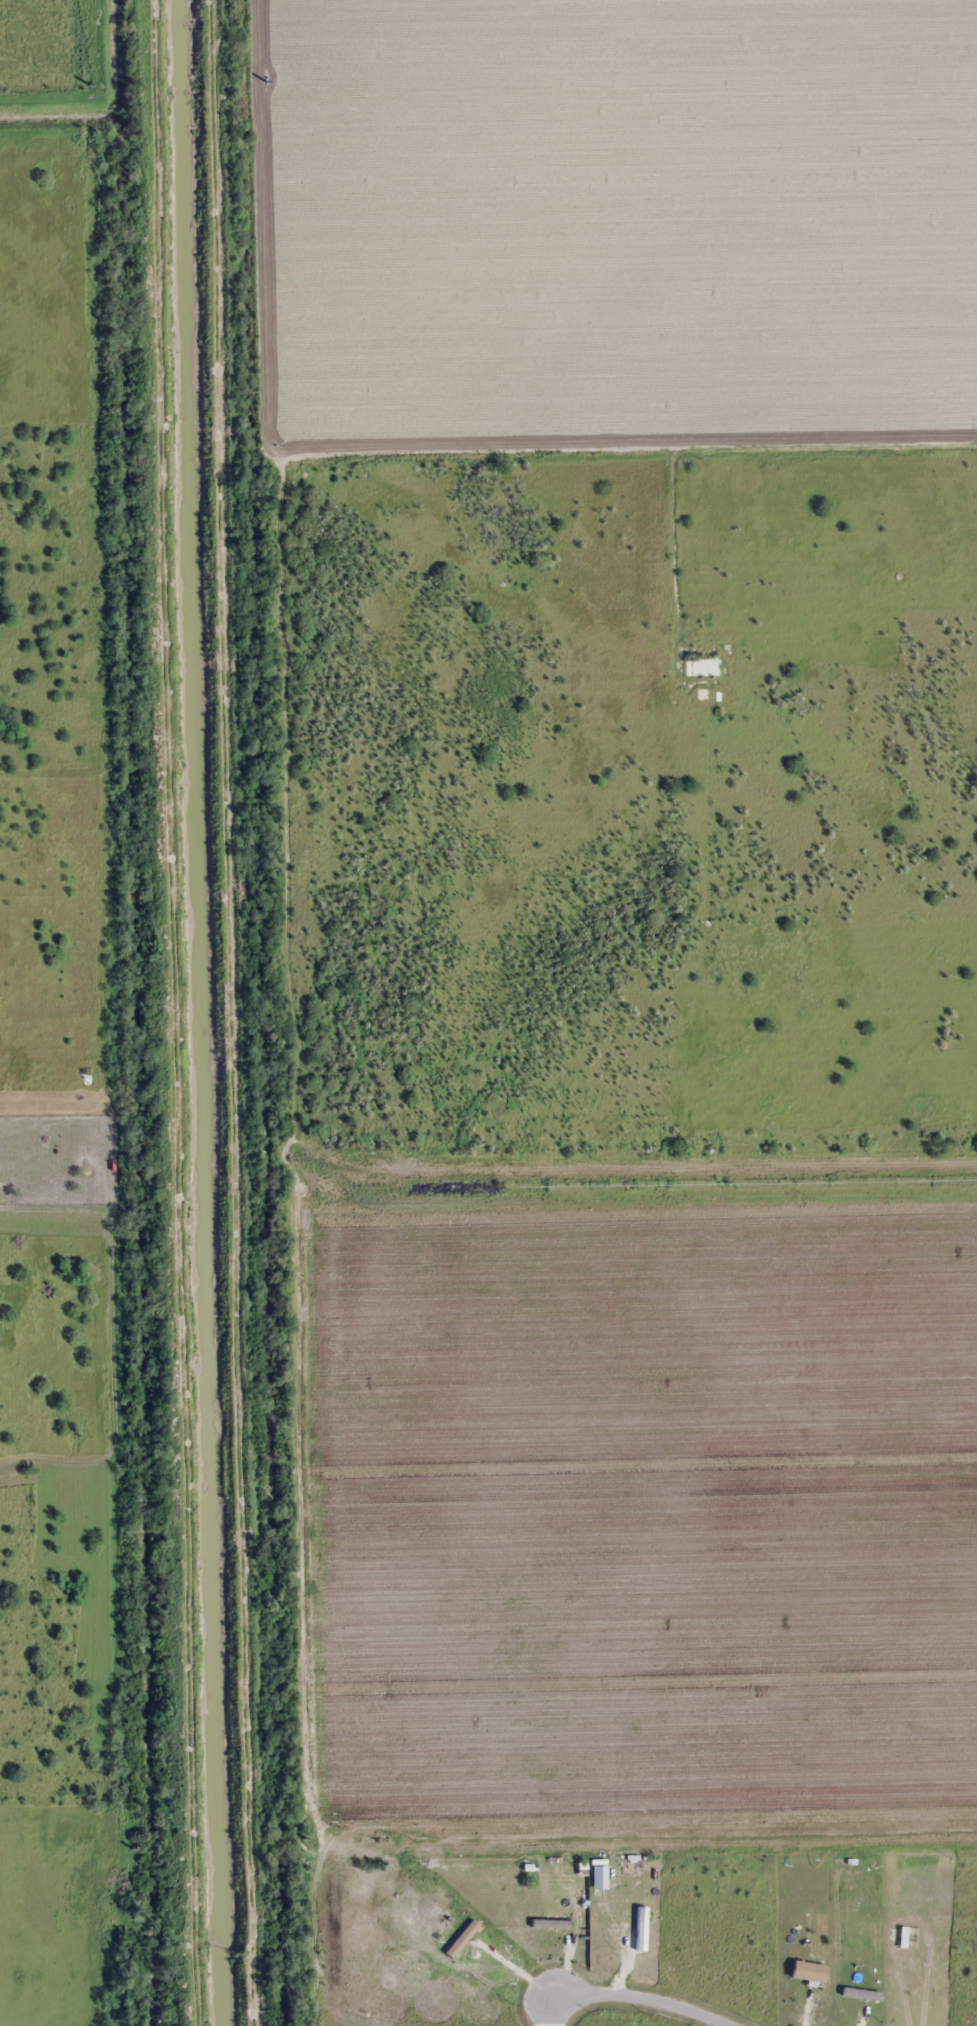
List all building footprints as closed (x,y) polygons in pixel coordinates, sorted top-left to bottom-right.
[(719,657),(686,657),(686,676),(719,676),(719,657)]
